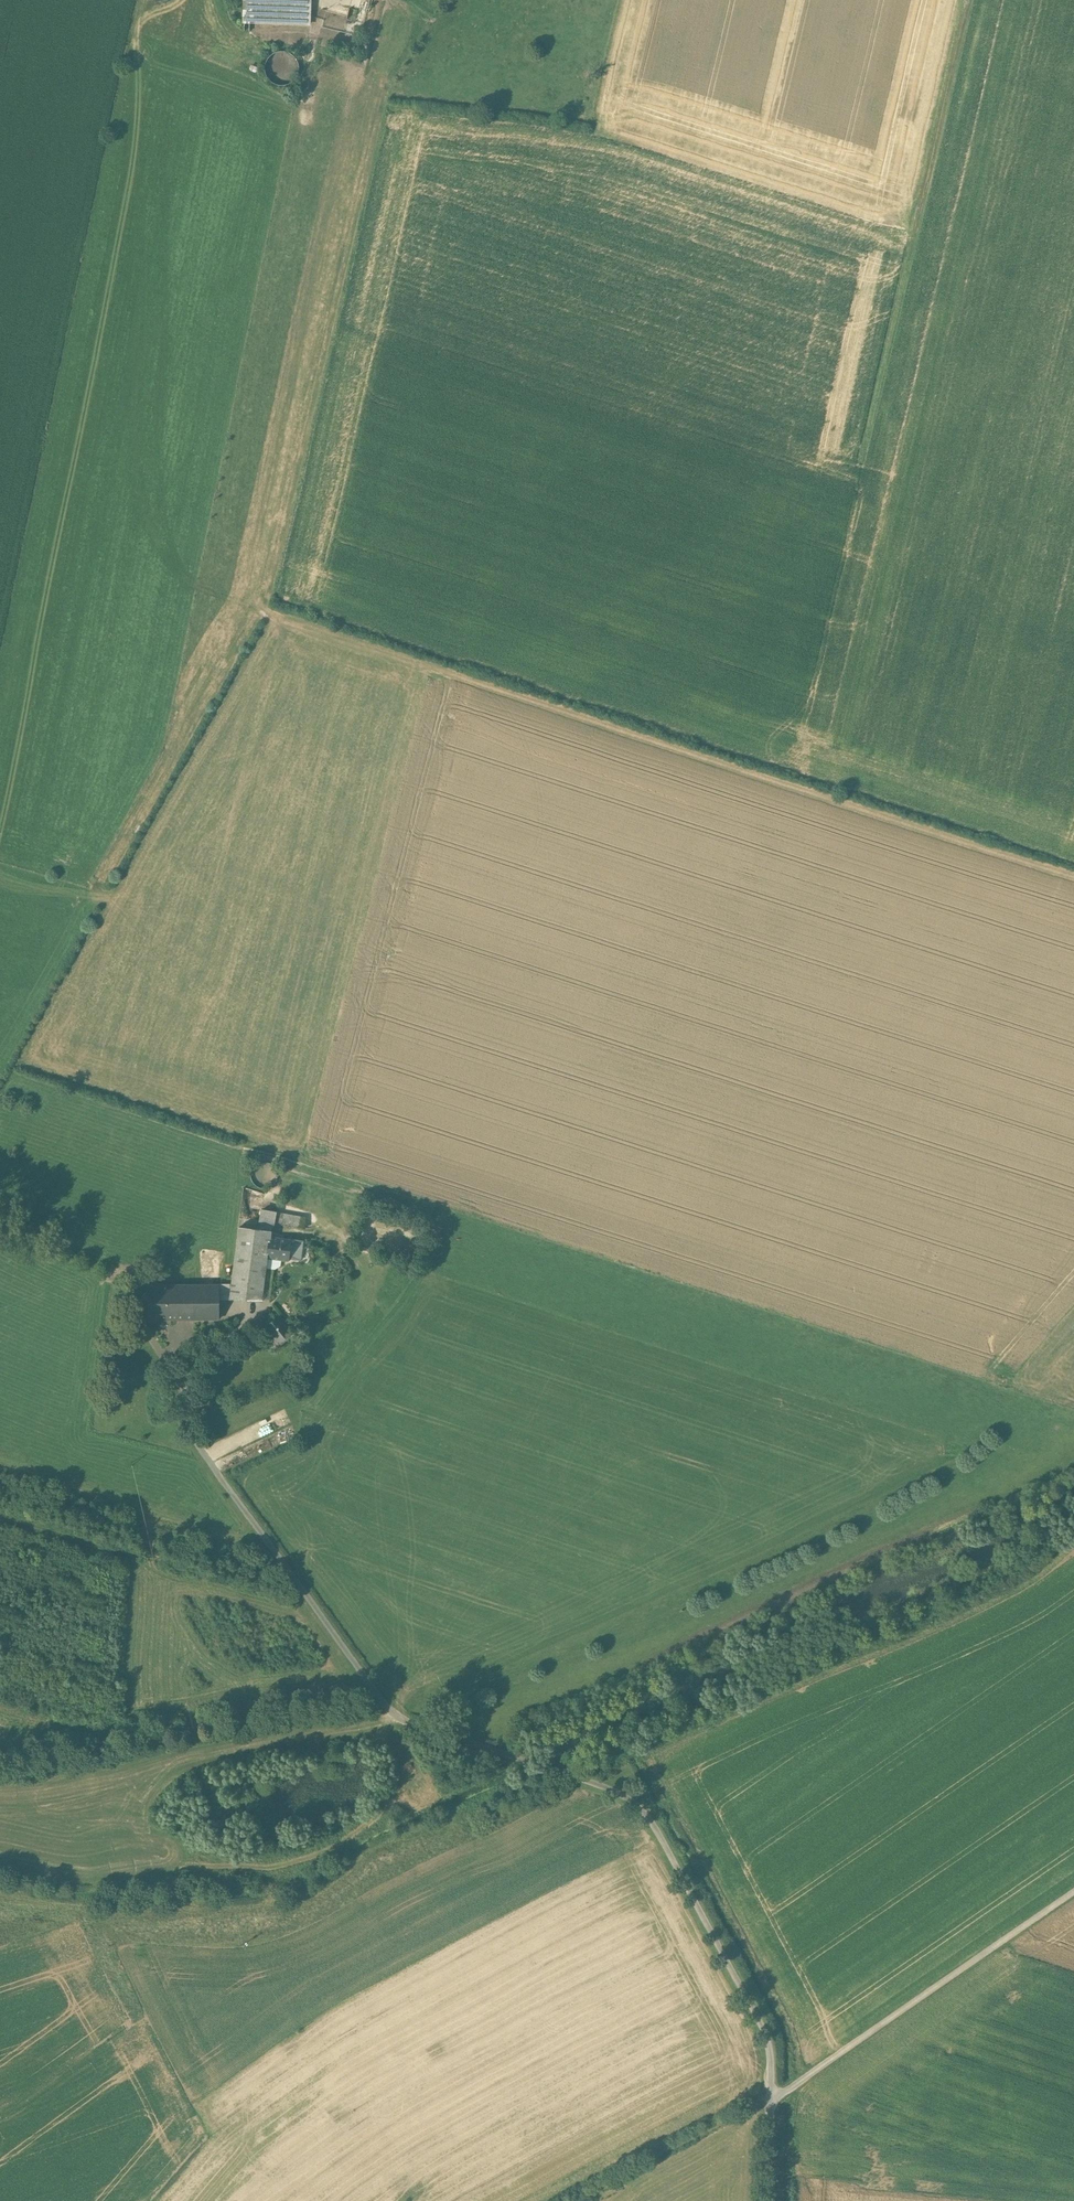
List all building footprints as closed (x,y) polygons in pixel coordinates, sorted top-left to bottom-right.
[(244,22),(310,24),(310,23),(310,14),(310,10),(311,0),(245,0),(244,22)] [(363,23),(315,10),(310,10),(310,14),(315,15),(325,18),(323,27),(360,36),(363,23)] [(298,75),(299,69),(298,62),(294,57),(288,53),(282,52),(275,53),(270,57),(266,63),(265,69),(266,76),(270,81),(275,85),(282,86),(289,85),(294,81),(298,75)] [(276,1180),(277,1175),(276,1170),(273,1166),(269,1163),(264,1162),(259,1163),(255,1166),(252,1171),(251,1176),(252,1181),(255,1185),(259,1188),(264,1189),(269,1188),(273,1185),(276,1180)] [(305,1217),(260,1209),(258,1221),(303,1230),(305,1217)] [(271,1231),(239,1227),(231,1287),(231,1299),(262,1299),(262,1297),(266,1268),(267,1258),(270,1236),(271,1231)] [(303,1241),(270,1236),(267,1258),(289,1261),(289,1258),(301,1260),(303,1241)] [(273,1269),(266,1268),(262,1297),(270,1298),(273,1269)] [(159,1285),(149,1285),(149,1319),(160,1319),(159,1285)] [(219,1285),(159,1285),(160,1319),(219,1319),(219,1298),(219,1285)] [(231,1287),(219,1285),(219,1298),(231,1299),(231,1287)] [(292,1332),(280,1317),(265,1329),(277,1344),(292,1332)]
